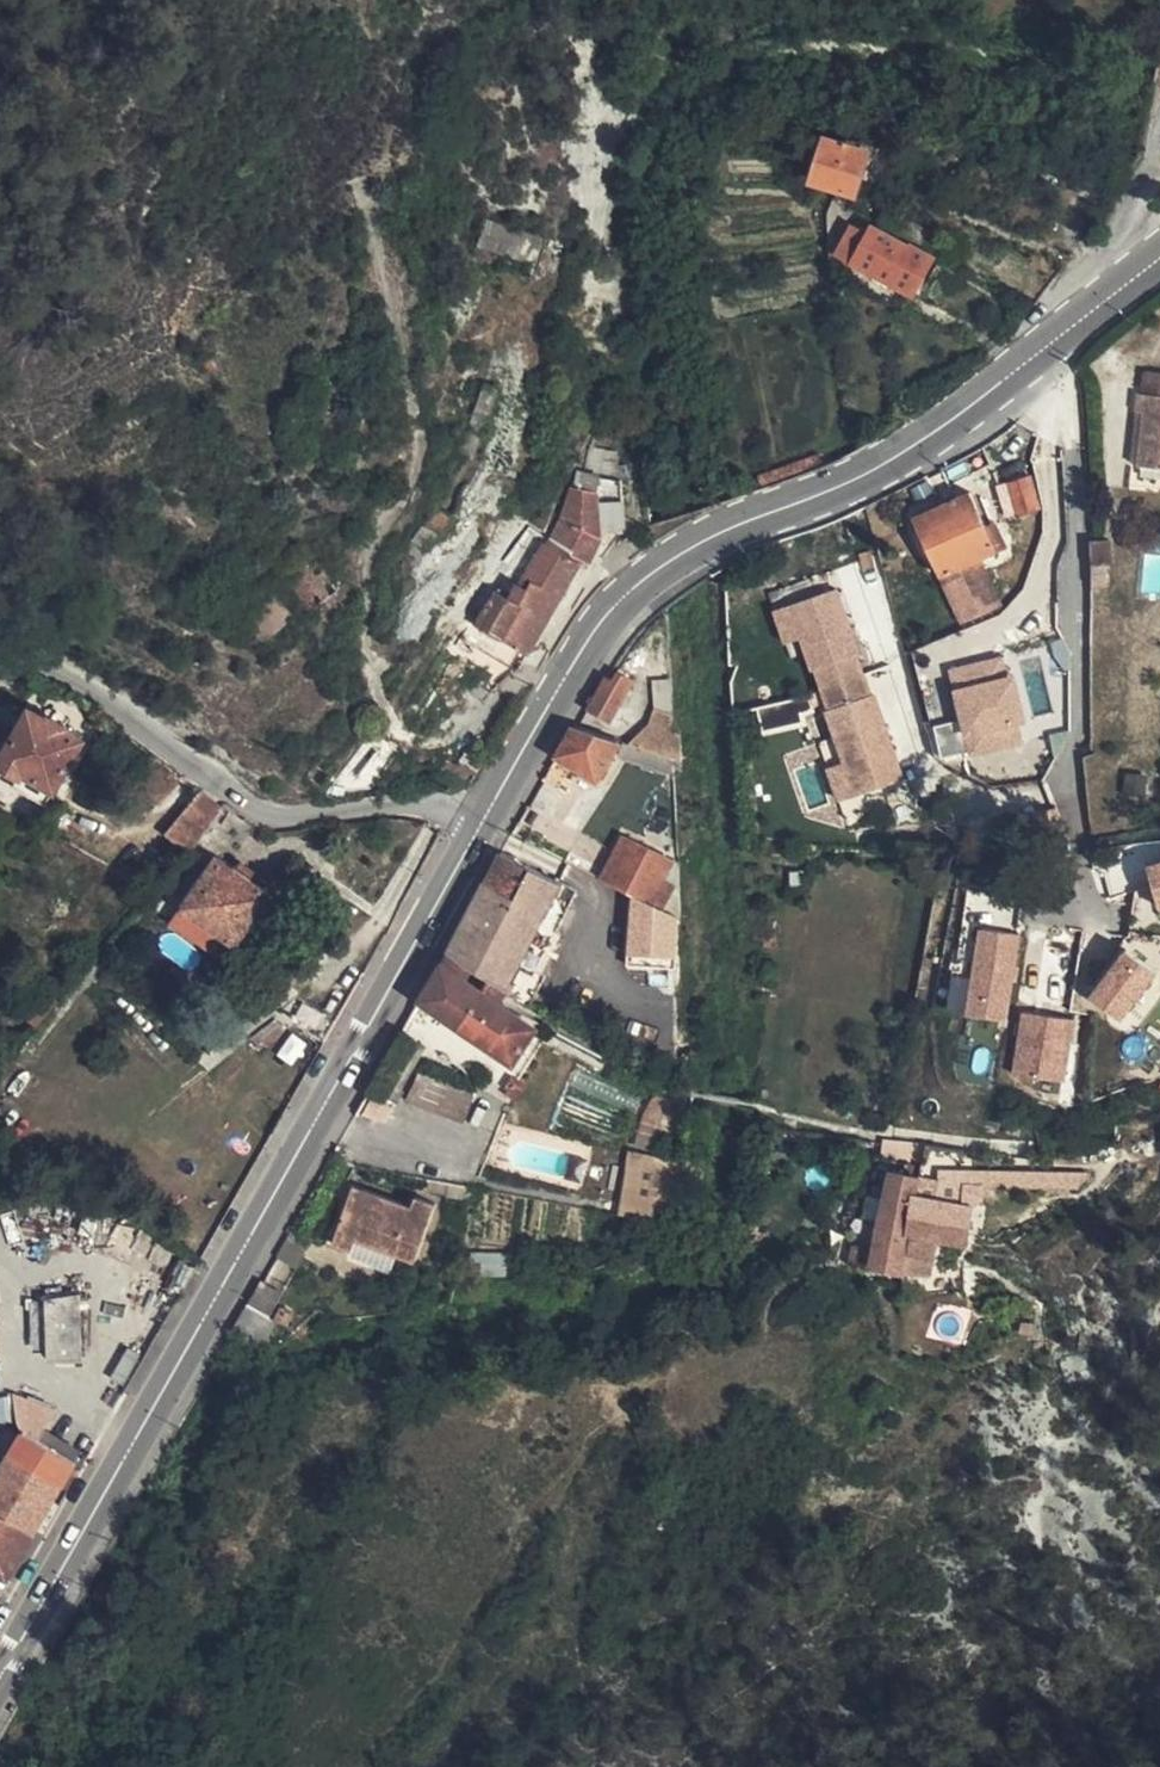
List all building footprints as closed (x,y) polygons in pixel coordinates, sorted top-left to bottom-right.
[(1143,17),(1149,17),(1153,11),(1152,6),(1149,3),(1145,2),(1140,4),(1138,8),(1139,14),(1143,17)] [(866,163),(829,150),(817,184),(854,198),(866,163)] [(465,243),(477,246),(482,224),(470,221),(465,243)] [(476,249),(488,252),(522,260),(536,263),(542,237),(482,223),(482,224),(477,246),(476,249)] [(909,286),(926,250),(865,226),(861,232),(847,226),(835,253),(909,286)] [(522,260),(488,252),(485,266),(518,274),(522,260)] [(1143,389),(1159,392),(1159,375),(1146,372),(1143,389)] [(473,416),(485,422),(497,392),(483,386),(473,416)] [(1143,389),(1140,405),(1148,406),(1140,456),(1139,465),(1159,469),(1159,392),(1143,389)] [(1148,406),(1140,405),(1132,455),(1140,456),(1148,406)] [(479,439),(485,422),(473,416),(465,434),(479,439)] [(612,435),(611,423),(604,424),(604,433),(612,435)] [(612,435),(604,433),(598,432),(589,478),(617,483),(612,435)] [(471,460),(479,439),(465,434),(459,454),(471,460)] [(582,476),(579,491),(597,494),(598,504),(621,502),(619,483),(617,483),(589,478),(582,476)] [(1024,484),(997,492),(1008,530),(1034,519),(1024,484)] [(579,491),(570,489),(562,518),(549,544),(590,565),(600,543),(600,537),(598,504),(597,494),(579,491)] [(957,538),(973,573),(1006,555),(993,530),(986,534),(969,501),(913,530),(915,534),(940,520),(952,541),(957,538)] [(624,529),(621,502),(598,504),(600,537),(624,529)] [(942,589),(943,589),(973,573),(957,538),(952,541),(940,520),(915,534),(942,589)] [(447,537),(458,547),(467,536),(455,527),(447,537)] [(1107,546),(1087,546),(1089,572),(1105,571),(1108,571),(1107,546)] [(520,671),(578,566),(544,547),(522,588),(517,586),(508,601),(495,594),(476,627),(503,642),(495,657),(520,671)] [(284,580),(308,614),(338,591),(314,558),(284,580)] [(1105,571),(1089,572),(1090,593),(1106,593),(1105,571)] [(973,573),(943,589),(956,611),(984,595),(973,573)] [(476,587),(470,595),(478,601),(483,593),(476,587)] [(478,601),(470,595),(460,612),(470,619),(480,602),(478,601)] [(264,641),(292,618),(273,596),(246,619),(264,641)] [(1001,651),(951,661),(963,716),(938,721),(945,756),(1034,737),(1019,668),(1005,671),(1001,651)] [(848,764),(858,793),(904,776),(877,693),(874,693),(867,671),(827,686),(833,705),(830,707),(848,764)] [(613,681),(606,678),(595,696),(588,710),(611,723),(633,682),(617,673),(613,681)] [(655,710),(672,714),(670,684),(653,684),(655,710)] [(604,737),(611,723),(588,710),(579,728),(604,737)] [(673,759),(682,761),(682,735),(673,732),(672,714),(655,710),(651,724),(630,746),(673,759)] [(28,771),(58,787),(84,741),(67,731),(68,728),(52,719),(50,722),(34,712),(3,764),(21,774),(25,776),(28,771)] [(619,742),(604,737),(579,728),(574,726),(557,756),(598,779),(619,742)] [(672,774),(673,759),(630,746),(627,745),(624,758),(672,774)] [(460,763),(478,773),(485,762),(468,750),(460,763)] [(841,799),(858,793),(848,764),(832,771),(841,799)] [(48,806),(58,787),(28,771),(25,776),(21,774),(14,787),(48,806)] [(196,843),(211,824),(223,808),(200,790),(167,835),(188,852),(196,843)] [(227,833),(237,817),(223,808),(211,824),(227,833)] [(658,905),(681,917),(681,867),(676,865),(677,862),(625,837),(607,874),(596,869),(596,866),(570,853),(566,861),(572,865),(591,875),(603,880),(634,894),(658,905)] [(196,843),(188,852),(196,858),(204,849),(196,843)] [(556,894),(561,885),(501,853),(500,852),(451,953),(443,965),(467,980),(475,967),(490,978),(484,991),(500,1002),(506,993),(529,1005),(545,977),(541,976),(535,972),(558,927),(543,919),(556,894)] [(238,943),(273,893),(251,879),(253,876),(238,866),(236,868),(217,856),(184,906),(231,938),(238,943)] [(1149,859),(1159,897),(1159,856),(1149,859)] [(238,866),(253,876),(257,870),(242,861),(238,866)] [(600,887),(634,905),(634,894),(603,880),(600,887)] [(567,888),(561,885),(556,894),(562,897),(567,888)] [(562,897),(556,894),(543,919),(558,927),(576,892),(567,888),(562,897)] [(629,951),(654,954),(658,905),(634,894),(634,905),(629,951)] [(678,957),(681,917),(658,905),(654,954),(678,957)] [(219,955),(231,938),(184,906),(173,923),(219,955)] [(983,923),(970,1010),(1012,1017),(1025,929),(983,923)] [(1090,989),(1125,1015),(1159,969),(1159,966),(1127,941),(1090,989)] [(467,980),(443,965),(441,964),(424,994),(480,1031),(476,1038),(514,1063),(537,1028),(523,1017),(500,1002),(484,991),(467,980)] [(480,1031),(424,994),(420,1002),(476,1038),(480,1031)] [(293,1022),(324,1044),(338,1022),(309,1002),(293,1022)] [(1013,1068),(1070,1078),(1081,1014),(1025,1004),(1013,1068)] [(684,1019),(675,1019),(676,1042),(684,1043),(684,1019)] [(412,1103),(467,1122),(476,1093),(423,1073),(412,1103)] [(681,1121),(689,1102),(664,1089),(654,1107),(681,1121)] [(918,1161),(921,1144),(887,1140),(885,1158),(918,1161)] [(654,1220),(665,1160),(666,1155),(633,1150),(621,1214),(654,1220)] [(654,1220),(669,1222),(679,1163),(665,1160),(654,1220)] [(901,1162),(900,1174),(910,1175),(912,1162),(901,1162)] [(871,1269),(902,1270),(905,1253),(911,1211),(913,1197),(916,1177),(884,1173),(871,1269)] [(437,1206),(415,1197),(412,1208),(353,1187),(334,1244),(354,1251),(352,1257),(393,1273),(399,1255),(417,1262),(437,1206)] [(971,1205),(913,1197),(911,1211),(944,1216),(941,1236),(968,1240),(971,1205)] [(944,1216),(911,1211),(905,1253),(938,1258),(941,1236),(944,1216)] [(938,1258),(905,1253),(902,1270),(936,1272),(938,1258)] [(457,1277),(493,1276),(492,1254),(481,1254),(481,1262),(457,1264),(457,1277)] [(492,1254),(493,1276),(514,1277),(512,1255),(492,1254)] [(270,1317),(279,1303),(288,1288),(265,1276),(248,1305),(270,1317)] [(84,1359),(81,1294),(49,1299),(49,1305),(51,1350),(51,1360),(84,1359)] [(278,1321),(289,1327),(296,1314),(279,1303),(270,1317),(278,1321)] [(43,1350),(51,1350),(49,1305),(42,1305),(43,1350)] [(262,1350),(278,1321),(270,1317),(248,1305),(233,1333),(262,1350)] [(11,1453),(65,1485),(77,1463),(76,1463),(41,1440),(48,1428),(59,1410),(14,1394),(18,1418),(23,1431),(11,1453)] [(41,1440),(76,1463),(83,1450),(48,1428),(41,1440)] [(37,1534),(65,1485),(11,1453),(0,1471),(0,1511),(37,1534)] [(11,1580),(37,1534),(0,1511),(0,1574),(11,1580)]
